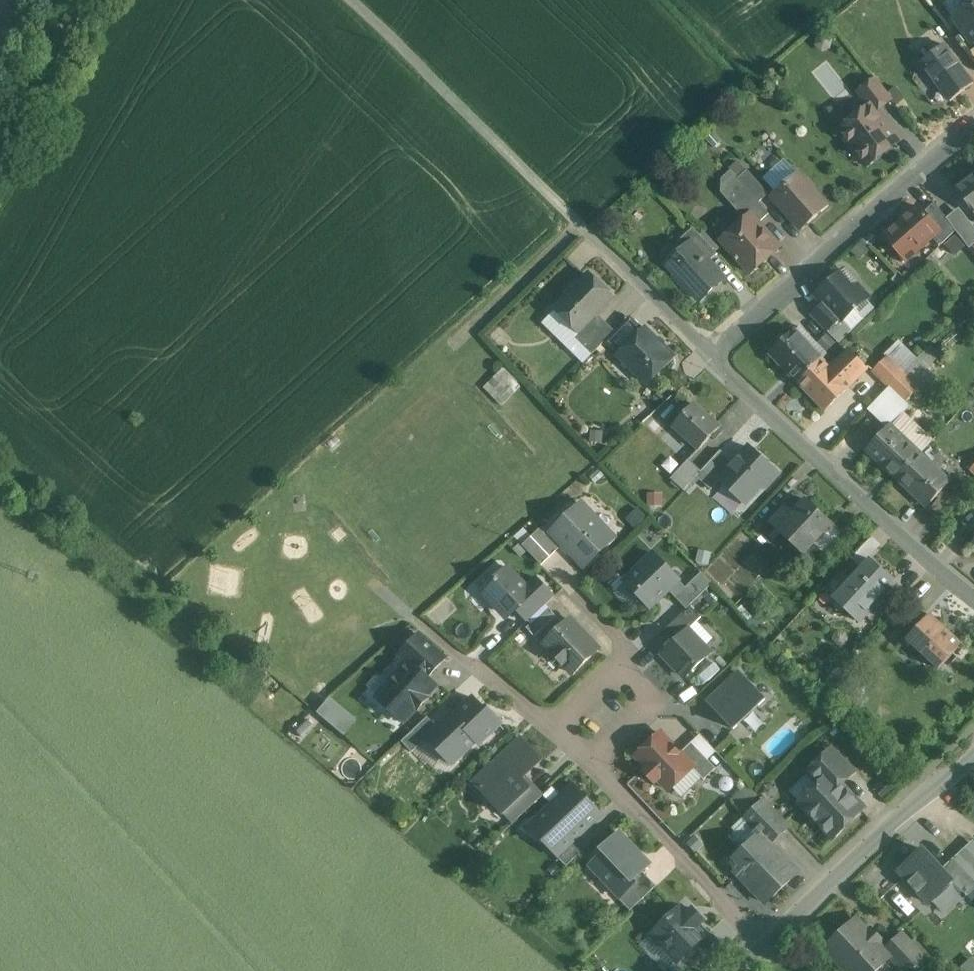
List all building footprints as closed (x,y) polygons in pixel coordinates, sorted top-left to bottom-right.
[(954,18),(973,45),(973,44),(973,3),(954,18)] [(944,45),(921,63),(951,102),(973,84),(944,45)] [(890,100),(875,80),(859,92),(870,107),(871,106),(876,112),(890,100)] [(876,112),(871,106),(870,107),(840,130),(868,165),(898,142),(876,112)] [(740,163),(731,171),(738,179),(747,171),(740,163)] [(731,171),(722,179),(721,193),(729,202),(746,188),(738,179),(731,171)] [(769,194),(748,171),(747,171),(738,179),(746,188),(759,203),(769,194)] [(815,188),(809,182),(805,182),(798,175),(773,197),(801,229),(827,206),(815,193),(815,188)] [(957,189),(973,212),(973,176),(957,189)] [(746,188),(729,202),(745,220),(751,215),(759,224),(769,214),(759,203),(746,188)] [(948,221),(935,203),(924,213),(940,231),(934,236),(942,245),(956,231),(948,221)] [(918,207),(885,237),(894,247),(899,247),(909,258),(934,236),(940,231),(924,213),(918,207)] [(961,211),(948,221),(956,231),(970,249),(973,247),(973,246),(973,228),(961,211)] [(759,224),(751,215),(745,220),(722,241),(751,274),(780,248),(759,224)] [(718,255),(694,228),(679,241),(686,249),(691,244),(709,263),(718,255)] [(709,263),(691,244),(686,249),(683,252),(682,257),(670,268),(700,301),(724,279),(709,263)] [(909,258),(899,247),(894,247),(891,249),(903,263),(909,258)] [(854,286),(842,273),(818,294),(826,302),(842,319),(828,332),(839,344),(865,319),(856,310),(857,309),(856,308),(869,297),(857,284),(854,286)] [(590,275),(582,284),(577,284),(567,293),(567,298),(556,310),(578,331),(579,332),(597,314),(613,298),(590,275)] [(826,302),(812,315),(828,332),(842,319),(826,302)] [(615,332),(597,314),(579,332),(578,331),(573,337),(592,356),(615,332)] [(656,340),(645,330),(622,354),(638,371),(638,376),(645,383),(649,383),(674,358),(664,348),(664,344),(660,340),(656,340)] [(823,359),(795,331),(770,355),(798,383),(823,360),(823,359)] [(849,350),(831,369),(823,360),(798,383),(826,411),(850,388),(849,388),(868,370),(849,350)] [(903,373),(887,357),(873,371),(889,387),(903,373)] [(903,373),(889,387),(905,403),(919,388),(903,373)] [(720,428),(694,405),(674,427),(700,450),(720,428)] [(920,455),(892,428),(869,452),(898,479),(920,455)] [(776,472),(749,448),(723,476),(735,487),(730,491),(746,505),(776,472)] [(920,455),(898,479),(927,506),(949,482),(920,455)] [(689,460),(671,479),(684,491),(702,472),(689,460)] [(702,472),(684,491),(695,501),(713,482),(702,472)] [(807,501),(795,513),(788,506),(771,524),(804,555),(814,544),(832,525),(832,524),(807,501)] [(583,505),(577,511),(574,508),(569,508),(565,512),(565,517),(568,519),(553,534),(584,567),(614,538),(583,505)] [(832,525),(814,544),(825,553),(842,534),(832,525)] [(540,529),(523,546),(542,566),(559,549),(540,529)] [(686,588),(654,555),(625,582),(631,587),(626,592),(639,604),(643,600),(651,608),(669,591),(676,598),(686,588)] [(850,584),(835,600),(859,622),(895,583),(871,561),(850,584)] [(527,588),(508,568),(482,593),(496,607),(499,604),(510,616),(517,610),(517,609),(543,585),(537,578),(527,588)] [(686,588),(676,598),(687,610),(690,606),(713,585),(702,573),(686,588)] [(840,574),(825,591),(835,600),(850,584),(840,574)] [(543,585),(517,609),(517,610),(529,622),(555,597),(543,585)] [(687,610),(664,631),(675,643),(688,630),(701,618),(690,606),(687,610)] [(549,608),(527,629),(543,646),(545,644),(565,626),(549,608)] [(962,645),(930,615),(917,629),(922,633),(912,644),(939,670),(962,645)] [(599,650),(571,620),(565,626),(545,644),(573,674),(599,650)] [(675,643),(663,654),(686,677),(710,654),(688,630),(675,643)] [(419,635),(400,656),(409,664),(378,698),(404,722),(417,709),(418,710),(429,699),(427,697),(437,687),(428,679),(446,660),(419,635)] [(741,674),(710,703),(734,730),(743,722),(755,711),(766,700),(741,674)] [(323,696),(309,712),(339,736),(352,720),(323,696)] [(474,699),(456,716),(453,713),(438,728),(427,738),(428,738),(452,764),(477,741),(480,744),(501,724),(487,709),(486,711),(474,699)] [(662,730),(666,737),(668,736),(676,748),(693,737),(681,717),(662,730)] [(428,718),(402,742),(412,753),(428,738),(427,738),(438,728),(428,718)] [(680,754),(661,734),(637,757),(648,768),(644,772),(645,774),(645,773),(654,782),(654,783),(655,784),(659,780),(670,791),(693,769),(694,768),(680,754)] [(522,740),(475,783),(504,815),(531,790),(522,781),(542,761),(522,740)] [(717,769),(692,743),(680,754),(694,768),(693,769),(704,781),(717,769)] [(852,776),(829,752),(809,771),(821,784),(831,774),(842,786),(852,776)] [(842,786),(831,774),(821,784),(800,804),(816,822),(817,820),(834,839),(865,810),(854,799),(853,800),(846,793),(847,792),(842,786)] [(575,786),(541,818),(542,819),(534,826),(547,839),(544,842),(557,857),(582,833),(580,831),(589,823),(591,825),(599,817),(586,803),(589,800),(575,786)] [(531,790),(504,815),(513,824),(539,799),(531,790)] [(788,828),(764,802),(746,819),(761,835),(761,834),(771,845),(788,828)] [(582,833),(557,857),(567,867),(591,844),(582,833)] [(634,850),(635,849),(620,833),(602,850),(605,853),(591,866),(620,898),(621,898),(637,883),(634,880),(643,872),(649,866),(634,850)] [(771,845),(761,834),(761,835),(737,858),(744,865),(736,872),(767,904),(798,874),(771,845)] [(953,882),(923,850),(900,872),(930,904),(953,882)] [(643,872),(634,880),(637,883),(621,898),(620,898),(619,899),(631,911),(657,887),(643,872)] [(647,940),(676,969),(707,937),(699,929),(703,925),(689,912),(685,916),(678,908),(647,940)] [(856,920),(826,949),(847,970),(877,970),(891,958),(885,951),(878,944),(880,942),(871,932),(869,934),(856,920)] [(902,934),(885,951),(891,958),(904,970),(917,970),(928,961),(902,934)]
